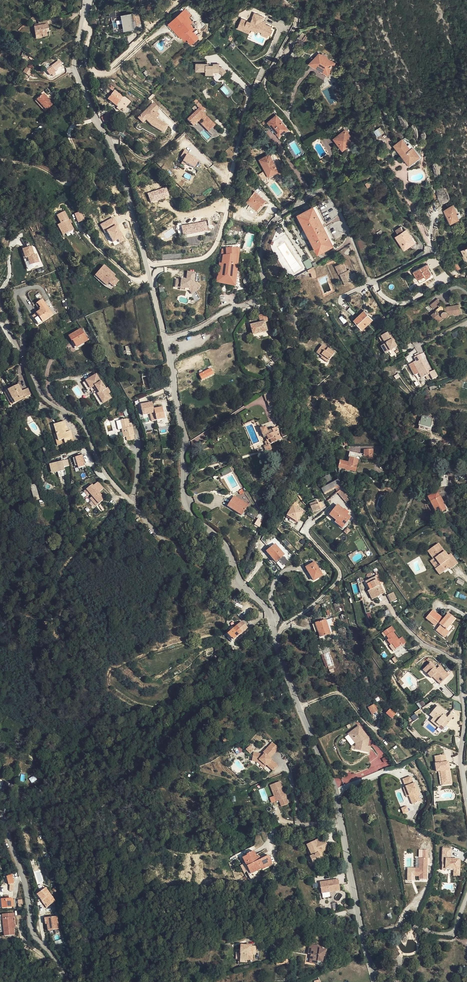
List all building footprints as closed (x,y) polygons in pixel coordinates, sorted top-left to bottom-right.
[(167,22),(177,33),(179,32),(183,36),(184,36),(188,40),(194,35),(187,28),(189,27),(184,22),(187,20),(183,16),(185,13),(180,9),(167,22)] [(123,30),(132,28),(130,12),(120,14),(123,30)] [(232,29),(244,34),(246,30),(252,33),(253,31),(257,33),(255,35),(262,38),(263,35),(265,36),(267,31),(265,31),(266,28),(256,23),(258,18),(249,14),(245,24),(236,20),(232,29)] [(32,25),(34,33),(40,32),(41,35),(46,34),(45,27),(47,27),(45,18),(37,20),(37,24),(32,25)] [(287,57),(294,61),(299,53),(294,49),(302,37),(294,32),(286,45),(292,49),(287,57)] [(329,65),(327,63),(322,60),(323,58),(318,54),(316,57),(312,56),(306,65),(323,75),(327,67),(329,65)] [(46,69),(49,74),(63,65),(59,60),(46,69)] [(201,65),(201,63),(190,64),(191,72),(201,71),(201,75),(208,74),(208,71),(214,71),(214,66),(213,62),(203,63),(203,65),(201,65)] [(27,72),(31,67),(26,63),(22,68),(27,72)] [(228,97),(233,92),(226,84),(220,89),(228,97)] [(105,98),(120,111),(128,101),(121,95),(120,96),(112,89),(105,98)] [(31,101),(43,112),(48,105),(37,95),(31,101)] [(194,116),(202,130),(208,124),(195,111),(198,108),(191,101),(188,104),(192,108),(180,120),(186,125),(191,119),(194,116)] [(133,115),(138,120),(139,118),(141,117),(146,123),(157,129),(160,124),(151,118),(152,117),(151,115),(150,115),(148,112),(149,111),(151,108),(146,103),(133,115)] [(191,119),(202,130),(194,116),(191,119)] [(275,136),(284,130),(274,117),(266,123),(275,136)] [(146,123),(145,124),(157,131),(157,129),(146,123)] [(377,137),(384,133),(380,127),(373,132),(377,137)] [(336,136),(344,147),(351,142),(342,131),(336,136)] [(341,149),(344,147),(336,136),(332,139),(341,149)] [(405,139),(396,147),(410,165),(420,157),(405,139)] [(179,157),(194,167),(199,160),(184,150),(179,157)] [(265,177),(275,172),(267,157),(258,161),(265,177)] [(147,192),(150,202),(170,197),(167,187),(147,192)] [(255,209),(260,203),(261,201),(252,194),(246,202),(255,209)] [(328,247),(310,208),(297,215),(315,253),(328,247)] [(454,219),(449,210),(439,215),(444,224),(454,219)] [(82,220),(77,211),(72,214),(77,224),(82,220)] [(59,226),(58,227),(64,237),(73,231),(61,213),(54,219),(59,226)] [(206,220),(181,225),(183,235),(208,230),(206,220)] [(64,237),(58,227),(56,228),(62,238),(64,237)] [(410,245),(402,233),(393,239),(401,252),(410,245)] [(118,253),(125,248),(120,241),(113,246),(118,253)] [(220,280),(231,280),(233,267),(234,253),(231,246),(224,246),(224,253),(221,253),(220,280)] [(17,254),(19,258),(20,262),(22,261),(26,269),(34,266),(31,258),(28,259),(25,251),(17,254)] [(464,251),(457,254),(461,263),(466,260),(466,256),(464,251)] [(20,262),(19,258),(16,259),(21,271),(26,269),(22,261),(20,262)] [(337,260),(331,263),(335,271),(340,283),(352,277),(349,271),(345,272),(344,269),(342,271),(337,260)] [(112,276),(111,275),(101,266),(92,276),(97,281),(108,290),(115,281),(111,277),(112,276)] [(420,282),(427,279),(421,269),(410,275),(413,283),(419,280),(420,282)] [(184,276),(182,283),(182,285),(177,283),(177,284),(172,283),(170,290),(175,291),(188,294),(190,297),(194,294),(193,293),(191,288),(190,287),(192,278),(184,276)] [(188,294),(175,291),(174,293),(184,296),(186,299),(190,297),(188,294)] [(428,310),(433,306),(436,304),(433,300),(424,306),(428,310)] [(38,313),(36,315),(28,321),(34,329),(48,319),(37,305),(33,307),(38,313)] [(438,308),(436,311),(432,313),(433,315),(429,318),(433,324),(439,320),(441,322),(442,321),(444,319),(443,315),(449,314),(449,315),(454,314),(453,306),(438,308)] [(358,329),(366,321),(360,313),(351,321),(358,329)] [(248,337),(261,332),(258,323),(261,321),(259,314),(251,317),(254,324),(244,328),(248,337)] [(78,354),(85,346),(76,337),(67,346),(70,349),(72,348),(78,354)] [(394,353),(391,350),(389,347),(390,346),(385,339),(379,345),(384,351),(382,353),(387,359),(394,353)] [(376,347),(382,353),(384,351),(379,345),(376,347)] [(314,356),(318,360),(319,359),(322,361),(320,362),(324,366),(331,357),(319,348),(314,356)] [(426,377),(416,358),(410,360),(412,364),(410,366),(418,381),(426,377)] [(198,373),(201,379),(214,374),(212,367),(198,373)] [(201,388),(214,382),(211,377),(199,382),(201,388)] [(164,385),(164,383),(166,382),(165,379),(163,380),(160,378),(159,378),(157,378),(155,379),(153,381),(153,383),(153,385),(154,387),(155,388),(157,389),(159,389),(161,389),(162,388),(164,385)] [(89,382),(85,385),(90,392),(91,391),(95,398),(93,399),(96,404),(97,403),(100,408),(107,404),(104,399),(106,398),(103,393),(101,394),(94,382),(90,385),(89,382)] [(87,394),(82,386),(76,390),(80,398),(87,394)] [(6,393),(3,394),(9,407),(28,397),(25,391),(19,394),(15,388),(6,393)] [(269,411),(270,411),(267,401),(265,394),(256,397),(258,405),(261,405),(262,410),(268,409),(269,411)] [(151,406),(139,409),(142,419),(149,417),(151,425),(155,424),(153,413),(151,406)] [(161,411),(153,413),(155,424),(164,422),(161,411)] [(430,428),(433,418),(422,415),(418,425),(430,428)] [(125,441),(132,439),(132,438),(130,430),(127,431),(125,422),(113,426),(116,434),(119,433),(122,441),(125,441)] [(62,429),(65,428),(64,423),(52,426),(54,437),(52,437),(54,448),(71,444),(68,434),(66,434),(64,435),(62,429)] [(260,438),(261,442),(263,446),(261,447),(258,448),(261,454),(268,451),(265,445),(275,441),(271,430),(262,433),(260,427),(255,429),(259,438),(260,438)] [(359,459),(367,459),(368,452),(359,451),(359,455),(359,459)] [(78,458),(68,462),(71,471),(79,467),(78,465),(81,464),(78,458)] [(63,462),(42,470),(44,475),(47,474),(49,478),(51,477),(52,480),(54,480),(56,484),(63,482),(59,470),(65,468),(63,462)] [(334,463),(332,469),(344,471),(344,468),(350,470),(351,467),(341,465),(334,463)] [(450,482),(462,478),(465,477),(464,476),(463,472),(447,476),(448,478),(449,480),(450,482)] [(336,490),(338,489),(344,502),(350,500),(345,491),(344,492),(338,479),(321,487),(323,492),(335,487),(336,490)] [(439,479),(436,480),(433,481),(436,488),(442,486),(439,480),(439,479)] [(35,483),(30,485),(34,500),(40,499),(35,483)] [(95,483),(92,486),(97,493),(101,490),(95,483)] [(96,494),(90,488),(89,486),(81,494),(85,498),(87,496),(89,499),(87,501),(94,508),(102,500),(96,494)] [(432,497),(430,498),(424,503),(431,513),(433,511),(436,516),(439,514),(443,511),(432,497)] [(225,511),(237,520),(245,511),(232,502),(225,511)] [(329,523),(337,532),(344,524),(342,522),(343,521),(337,514),(338,513),(333,508),(324,516),(330,522),(329,523)] [(280,519),(290,526),(297,516),(288,509),(280,519)] [(436,565),(434,567),(429,571),(434,577),(444,569),(445,571),(453,564),(445,554),(442,556),(433,545),(426,550),(428,553),(425,555),(429,561),(432,559),(436,565)] [(272,564),(280,557),(271,546),(263,554),(272,564)] [(309,581),(317,576),(309,563),(301,568),(309,581)] [(368,590),(371,598),(380,593),(378,586),(375,587),(374,584),(371,577),(362,582),(366,591),(368,590)] [(348,590),(355,588),(353,580),(346,581),(348,590)] [(357,598),(355,588),(348,590),(350,600),(357,598)] [(383,595),(387,602),(392,600),(389,593),(383,595)] [(240,619),(244,615),(239,609),(235,613),(240,619)] [(444,632),(449,628),(447,627),(452,622),(446,616),(441,620),(431,611),(424,618),(432,627),(435,624),(437,627),(432,631),(441,640),(446,634),(444,632)] [(232,632),(235,636),(243,630),(238,623),(223,635),(225,637),(232,632)] [(327,623),(320,625),(323,639),(326,638),(326,634),(329,633),(327,623)] [(323,639),(320,625),(309,627),(310,630),(311,634),(313,634),(315,641),(323,639)] [(384,641),(388,645),(392,650),(398,645),(399,646),(404,641),(399,636),(395,640),(389,631),(382,637),(385,640),(384,641)] [(228,641),(235,636),(232,632),(225,637),(228,641)] [(321,654),(324,667),(328,666),(329,673),(335,671),(330,652),(321,654)] [(431,675),(434,677),(437,673),(442,675),(446,670),(436,662),(434,665),(426,660),(419,670),(424,674),(426,671),(431,675)] [(363,679),(358,681),(363,690),(367,688),(363,679)] [(374,703),(367,707),(372,715),(378,711),(374,703)] [(442,730),(455,715),(451,712),(449,714),(437,705),(429,714),(433,718),(430,720),(442,730)] [(382,714),(388,718),(391,714),(386,710),(382,714)] [(356,725),(345,733),(353,743),(352,749),(367,752),(368,746),(365,745),(363,745),(364,737),(365,736),(356,725)] [(245,749),(250,754),(255,749),(250,745),(245,749)] [(258,761),(263,765),(271,770),(275,765),(266,758),(269,754),(263,750),(255,754),(247,755),(249,764),(256,763),(258,761)] [(439,772),(440,786),(447,785),(444,764),(442,764),(441,756),(431,757),(432,765),(431,765),(432,772),(436,772),(439,772)] [(407,778),(403,779),(399,781),(402,788),(405,797),(408,805),(417,802),(413,794),(414,794),(411,785),(410,785),(407,778)] [(280,790),(276,781),(265,784),(271,802),(274,802),(275,808),(283,806),(281,799),(283,798),(280,790)] [(317,859),(320,858),(315,848),(325,843),(323,837),(319,839),(318,836),(302,843),(307,854),(306,855),(309,861),(316,857),(317,859)] [(315,848),(320,858),(322,857),(319,848),(326,845),(325,843),(315,848)] [(438,848),(438,861),(441,861),(441,867),(449,867),(449,873),(455,873),(455,858),(445,858),(445,848),(438,848)] [(423,857),(422,849),(417,850),(417,858),(414,858),(415,868),(410,868),(411,876),(415,876),(415,879),(423,879),(422,857),(423,857)] [(258,864),(261,869),(271,864),(267,854),(256,859),(251,850),(244,854),(245,855),(240,859),(245,870),(244,871),(249,879),(257,875),(255,871),(253,867),(258,864)] [(6,875),(8,884),(14,882),(12,874),(6,875)] [(339,887),(337,874),(316,878),(319,890),(339,887)] [(31,894),(36,902),(38,905),(40,904),(45,911),(47,909),(52,906),(43,892),(44,891),(41,887),(31,894)] [(9,908),(12,908),(11,900),(0,901),(0,911),(7,910),(7,905),(8,905),(9,908)] [(0,938),(10,937),(10,931),(8,920),(10,920),(10,915),(0,917),(0,938)] [(54,922),(50,922),(44,922),(44,928),(44,934),(45,934),(54,935),(54,922)] [(239,949),(238,959),(238,962),(245,963),(245,960),(250,960),(251,954),(249,954),(250,945),(240,944),(239,949)] [(306,961),(313,962),(314,959),(320,960),(320,953),(323,954),(323,948),(315,947),(315,945),(305,944),(305,953),(307,954),(306,961)]
